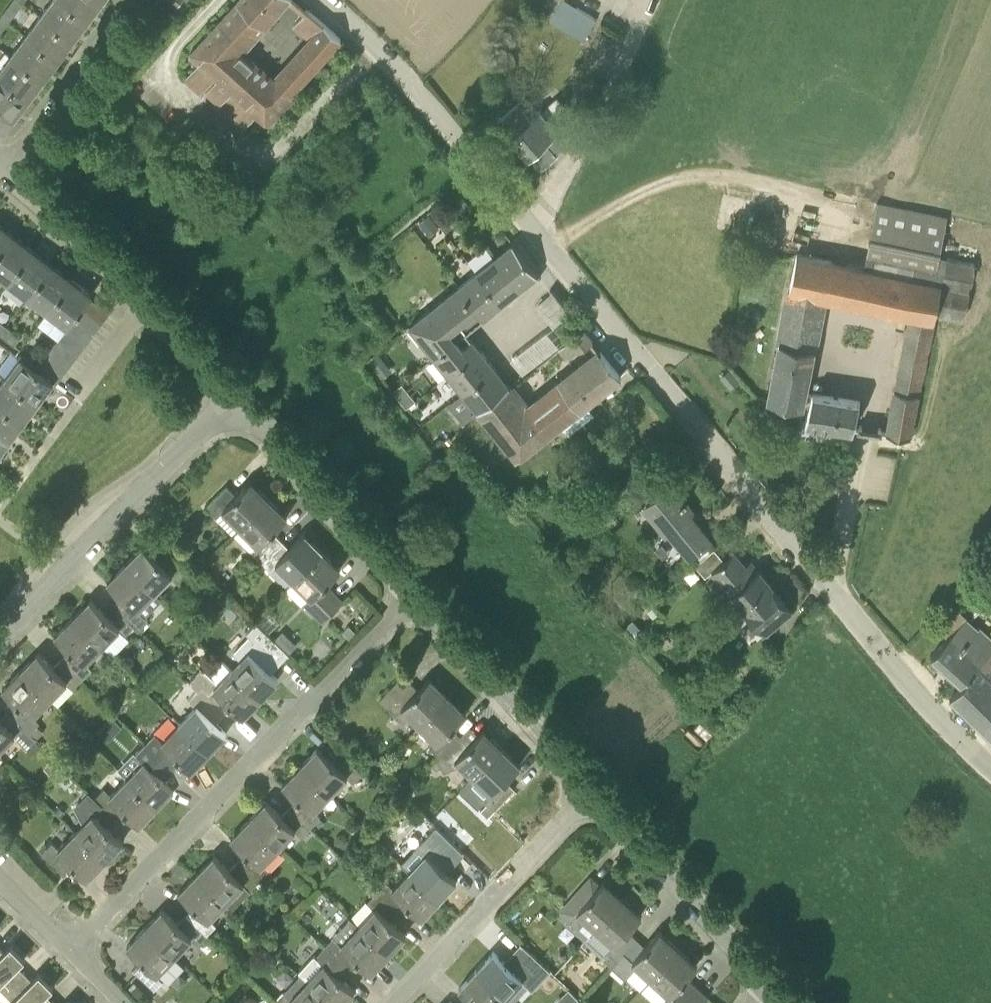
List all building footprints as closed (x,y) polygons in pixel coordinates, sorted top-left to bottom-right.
[(8,22),(23,2),(21,0),(11,0),(0,14),(0,16),(8,22)] [(87,18),(63,0),(50,0),(40,14),(72,39),(87,18)] [(101,0),(63,0),(87,18),(101,0)] [(298,0),(238,0),(190,54),(264,120),(265,119),(270,123),(292,98),(288,95),(341,37),(308,7),(307,8),(298,0)] [(570,0),(530,0),(538,9),(549,15),(548,17),(583,39),(584,38),(589,41),(602,19),(570,0)] [(58,58),(72,39),(40,14),(24,34),(58,58)] [(43,78),(58,58),(24,34),(10,54),(43,78)] [(43,78),(10,54),(0,67),(0,78),(28,99),(43,78)] [(13,119),(28,99),(0,78),(0,109),(13,119)] [(541,167),(559,151),(557,148),(567,140),(564,136),(581,121),(568,109),(566,111),(553,97),(536,112),(523,98),(519,102),(518,101),(515,103),(516,104),(498,120),(528,154),(529,153),(541,167)] [(461,215),(470,208),(458,192),(449,198),(461,215)] [(828,425),(833,393),(813,390),(813,392),(807,391),(816,347),(817,347),(827,299),(907,315),(885,431),(910,436),(936,318),(933,317),(934,313),(963,318),(974,262),(937,255),(946,214),(876,200),(863,264),(797,250),(768,399),(804,406),(804,408),(808,409),(805,421),(828,425)] [(12,233),(0,224),(0,249),(12,233)] [(8,281),(32,248),(12,233),(0,249),(0,275),(8,281)] [(538,273),(537,272),(512,242),(490,259),(516,291),(538,273)] [(8,281),(28,296),(52,263),(32,248),(8,281)] [(499,304),(516,291),(490,259),(474,273),(499,304)] [(28,296),(48,311),(72,278),(52,263),(28,296)] [(482,319),(499,304),(474,273),(456,287),(482,319)] [(102,322),(110,312),(89,296),(92,293),(72,278),(48,311),(68,326),(74,317),(82,307),(102,322)] [(466,331),(482,319),(456,287),(441,299),(466,331)] [(552,314),(564,303),(553,291),(541,301),(552,314)] [(471,337),(466,331),(441,299),(409,325),(439,362),(471,337)] [(74,317),(94,332),(102,322),(82,307),(74,317)] [(94,332),(74,317),(68,326),(67,327),(86,342),(94,332)] [(21,336),(6,325),(0,333),(14,344),(21,336)] [(86,342),(67,327),(59,338),(79,352),(86,342)] [(525,372),(561,343),(549,327),(512,356),(525,372)] [(558,348),(566,358),(591,339),(583,328),(558,348)] [(439,362),(452,378),(484,352),(471,337),(439,362)] [(79,352),(59,338),(52,348),(71,362),(79,352)] [(71,362),(52,348),(44,358),(64,372),(71,362)] [(452,378),(464,394),(497,369),(484,352),(452,378)] [(509,383),(508,383),(476,409),(517,459),(620,375),(604,355),(590,367),(582,357),(529,400),(514,382),(510,384),(509,383)] [(53,380),(37,368),(21,356),(6,376),(38,400),(53,380)] [(37,368),(53,380),(56,382),(64,372),(44,358),(37,368)] [(464,394),(476,409),(508,383),(497,369),(464,394)] [(38,400),(6,376),(0,383),(0,403),(23,420),(38,400)] [(833,393),(828,425),(852,428),(859,397),(833,393)] [(8,441),(23,420),(0,403),(0,434),(8,441)] [(8,441),(0,434),(0,452),(8,441)] [(222,510),(239,527),(269,497),(251,479),(236,495),(227,485),(206,506),(216,516),(222,510)] [(667,569),(685,553),(687,556),(710,536),(682,504),(685,501),(670,483),(641,508),(664,535),(649,547),(667,569)] [(259,560),(281,538),(272,530),(287,516),(269,497),(239,527),(256,544),(249,550),(259,560)] [(275,564),(292,580),(321,550),(304,533),(289,547),(281,538),(259,560),(269,570),(275,564)] [(177,581),(188,570),(167,549),(157,559),(143,544),(125,563),(155,591),(171,575),(177,581)] [(729,595),(753,575),(734,552),(724,560),(713,548),(695,563),(705,575),(711,570),(730,592),(728,594),(729,595)] [(308,597),(303,603),(321,621),(342,601),(325,584),(340,569),(321,550),(292,580),(308,597)] [(113,604),(134,625),(138,629),(148,619),(138,609),(155,591),(125,563),(107,581),(122,595),(113,604)] [(734,624),(747,613),(764,634),(792,611),(758,570),(753,575),(729,595),(737,605),(726,614),(734,624)] [(125,634),(134,625),(113,604),(105,612),(91,597),(72,616),(102,645),(119,628),(125,634)] [(931,654),(961,682),(949,695),(990,736),(990,634),(980,624),(978,626),(966,615),(947,636),(931,654)] [(61,657),(82,677),(92,668),(86,662),(102,645),(72,616),(55,634),(69,648),(61,657)] [(636,637),(642,630),(632,619),(625,625),(636,637)] [(230,667),(260,696),(278,678),(271,671),(289,652),(256,621),(246,632),(249,635),(233,652),(239,657),(230,667)] [(72,687),(82,677),(61,657),(53,665),(38,651),(20,669),(50,699),(67,682),(72,687)] [(242,715),(260,696),(230,667),(217,681),(202,667),(189,680),(198,689),(219,709),(228,701),(242,715)] [(8,711),(30,731),(39,721),(33,716),(50,699),(20,669),(2,687),(17,702),(8,711)] [(409,716),(417,724),(447,694),(429,676),(418,688),(402,673),(379,698),(403,723),(409,716)] [(178,722),(208,750),(226,732),(210,718),(219,709),(198,689),(188,699),(194,705),(178,722)] [(440,757),(460,735),(451,727),(465,712),(447,694),(417,724),(435,740),(429,747),(440,757)] [(30,731),(8,711),(0,719),(0,749),(14,735),(26,747),(36,737),(30,731)] [(191,769),(208,750),(178,722),(162,739),(156,733),(146,743),(167,763),(176,754),(191,769)] [(458,764),(471,776),(501,745),(484,728),(473,739),(464,730),(460,735),(440,757),(432,766),(434,768),(439,765),(441,771),(458,764)] [(126,776),(156,805),(174,786),(159,772),(167,763),(146,743),(137,753),(143,759),(126,776)] [(506,821),(526,800),(505,779),(520,764),(501,745),(471,776),(459,789),(477,806),(483,800),(486,802),(493,809),(506,821)] [(347,776),(353,782),(363,771),(342,750),(333,760),(318,746),(300,764),(330,793),(347,776)] [(289,805),(310,826),(320,816),(314,810),(330,793),(300,764),(283,782),(298,797),(289,805)] [(139,823),(156,805),(126,776),(109,794),(102,787),(93,797),(115,817),(124,809),(139,823)] [(75,829),(105,858),(122,840),(107,826),(115,817),(93,797),(83,807),(90,813),(75,829)] [(301,836),(310,826),(289,805),(281,814),(266,800),(248,818),(278,847),(295,830),(301,836)] [(486,802),(480,809),(487,815),(493,809),(486,802)] [(237,859),(259,880),(268,870),(262,864),(278,847),(248,818),(231,836),(246,850),(237,859)] [(87,877),(105,858),(75,829),(58,846),(52,840),(41,851),(63,872),(72,863),(87,877)] [(408,869),(438,898),(456,879),(441,864),(450,855),(428,835),(417,847),(423,852),(408,869)] [(232,907),(259,880),(237,859),(229,868),(214,854),(196,872),(226,901),(232,907)] [(421,916),(438,898),(408,869),(392,886),(386,880),(377,890),(398,910),(406,901),(421,916)] [(185,913),(206,935),(216,924),(210,918),(226,901),(196,872),(179,890),(194,904),(185,913)] [(586,919),(595,927),(622,896),(603,879),(590,894),(580,886),(560,908),(580,926),(586,919)] [(357,923),(388,952),(405,933),(390,919),(398,910),(377,890),(367,901),(373,906),(357,923)] [(616,959),(638,939),(627,929),(641,913),(622,896),(595,927),(612,943),(606,950),(616,959)] [(214,943),(206,935),(185,913),(177,922),(162,908),(144,926),(175,955),(191,938),(197,944),(198,943),(207,951),(214,943)] [(371,971),(388,952),(357,923),(350,916),(332,935),(333,936),(325,945),(347,965),(355,956),(371,971)] [(154,988),(164,978),(158,972),(175,955),(144,926),(127,944),(142,958),(133,968),(154,988)] [(636,965),(650,977),(678,946),(659,929),(645,945),(638,939),(616,959),(611,964),(625,977),(636,965)] [(32,978),(18,964),(25,957),(10,943),(3,950),(0,953),(0,986),(12,998),(32,978)] [(347,965),(325,945),(315,956),(321,962),(306,979),(332,1002),(340,1002),(354,988),(343,978),(352,970),(347,965)] [(666,1002),(679,1002),(693,988),(683,979),(697,963),(678,946),(650,977),(668,993),(662,1000),(666,1002)] [(529,985),(538,975),(517,955),(508,964),(493,949),(476,968),(506,997),(522,979),(529,985)] [(506,997),(476,968),(458,987),(474,1001),(472,1002),(500,1002),(506,997)] [(46,992),(53,985),(39,971),(32,978),(12,998),(7,1002),(57,1002),(46,992)] [(306,979),(305,979),(299,973),(274,1000),(278,1002),(332,1002),(306,979)]
